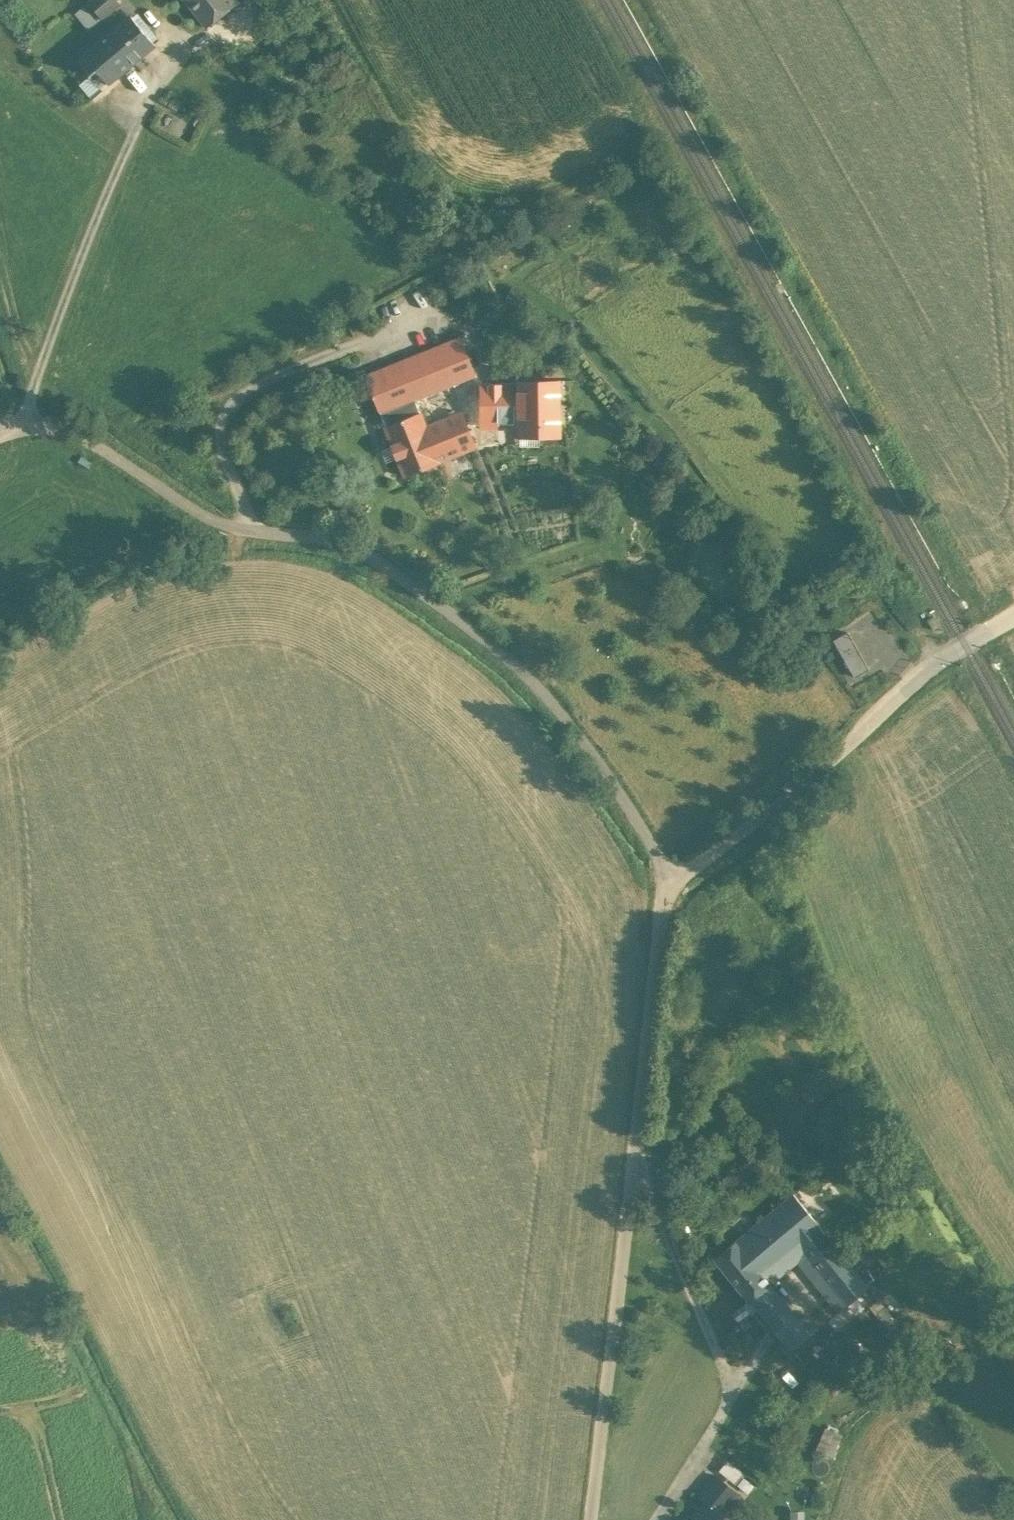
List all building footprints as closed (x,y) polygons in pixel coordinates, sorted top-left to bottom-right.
[(118,0),(93,0),(89,3),(102,18),(120,3),(118,0)] [(186,7),(205,32),(235,8),(228,0),(195,0),(186,7)] [(155,45),(130,16),(97,44),(122,73),(155,45)] [(460,339),(366,375),(386,427),(421,413),(415,400),(475,377),(460,339)] [(508,384),(509,371),(481,371),(482,425),(520,426),(520,383),(508,384)] [(561,380),(539,381),(540,428),(540,435),(562,435),(561,380)] [(539,381),(520,381),(520,383),(520,426),(520,428),(540,428),(539,381)] [(461,411),(425,425),(421,413),(386,427),(404,475),(475,447),(461,411)] [(939,626),(934,616),(928,619),(933,629),(939,626)] [(869,668),(848,631),(834,639),(855,676),(869,668)] [(793,1193),(747,1231),(776,1268),(790,1256),(800,1248),(822,1229),(793,1193)] [(855,1269),(822,1229),(800,1248),(832,1288),(855,1269)] [(776,1268),(747,1231),(715,1258),(750,1301),(759,1312),(774,1300),(764,1289),(770,1284),(764,1278),(776,1268)] [(836,1313),(846,1305),(832,1288),(800,1248),(790,1256),(836,1313)] [(855,1269),(832,1288),(846,1305),(854,1299),(869,1287),(855,1269)] [(801,1321),(770,1284),(764,1289),(774,1300),(759,1312),(791,1350),(811,1334),(801,1321)] [(879,1301),(880,1300),(869,1287),(854,1299),(884,1334),(897,1323),(879,1301)] [(909,1316),(890,1292),(880,1300),(879,1301),(897,1323),(898,1325),(909,1316)] [(801,1321),(811,1334),(826,1322),(815,1309),(801,1321)] [(788,1426),(762,1396),(748,1408),(775,1438),(788,1426)] [(833,1454),(843,1432),(828,1425),(818,1447),(833,1454)] [(741,1495),(715,1474),(699,1494),(709,1502),(709,1501),(725,1514),(741,1495)] [(725,1514),(709,1501),(709,1502),(694,1519),(732,1519),(725,1514)]
